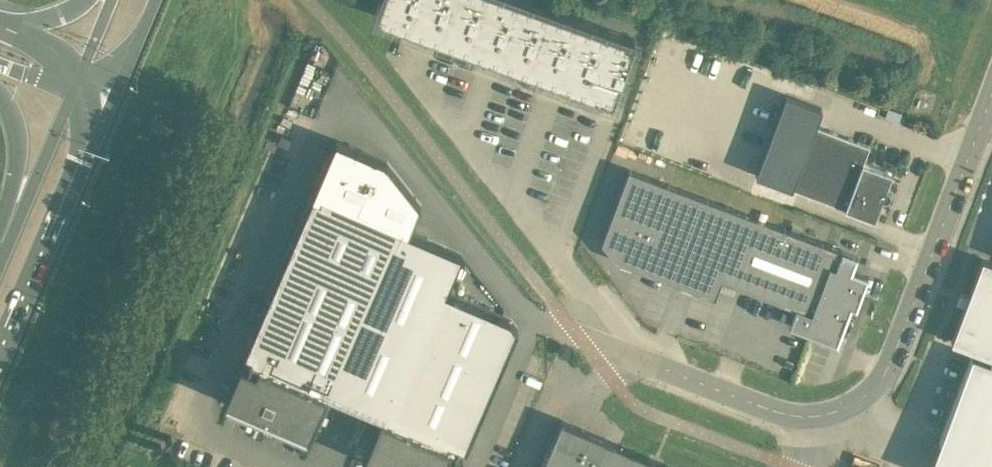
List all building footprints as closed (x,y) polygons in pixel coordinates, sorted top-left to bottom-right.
[(415,0),(381,0),(376,13),(398,20),(406,23),(415,0)] [(436,34),(448,0),(415,0),(406,23),(436,34)] [(481,0),(448,0),(436,34),(465,45),(481,0)] [(494,55),(514,0),(481,0),(465,45),(494,55)] [(529,0),(514,0),(494,55),(524,66),(545,6),(529,0)] [(553,76),(574,16),(545,6),(524,66),(553,76)] [(582,87),(604,27),(574,16),(553,76),(582,87)] [(604,27),(582,87),(612,98),(634,38),(604,27)] [(757,175),(874,219),(882,197),(884,198),(888,188),(886,187),(892,173),(863,162),(869,145),(814,124),(820,109),(672,53),(642,131),(757,175)] [(223,385),(229,387),(224,400),(306,435),(307,432),(316,436),(316,435),(309,432),(312,423),(324,428),(337,396),(369,410),(355,442),(366,447),(363,455),(355,451),(354,453),(363,457),(362,459),(380,466),(458,466),(463,455),(461,454),(455,452),(458,444),(466,447),(467,444),(466,444),(474,426),(473,425),(479,411),(481,411),(486,400),(485,399),(491,384),(492,385),(500,366),(500,367),(505,356),(503,355),(510,340),(511,341),(517,327),(510,319),(501,315),(501,314),(445,290),(455,267),(460,253),(442,245),(442,246),(427,240),(427,238),(409,230),(421,203),(389,163),(335,139),(325,162),(310,198),(311,199),(305,214),(304,213),(303,214),(305,214),(297,231),(295,231),(291,240),(293,241),(286,256),(286,255),(284,260),(283,260),(279,269),(281,269),(275,284),(274,283),(271,289),(271,288),(264,303),(265,303),(263,308),(264,308),(257,323),(256,322),(251,333),(253,334),(246,349),(245,348),(244,351),(251,354),(246,365),(240,363),(230,386),(223,383),(223,385)] [(851,271),(857,255),(852,254),(855,246),(842,241),(839,248),(628,169),(601,241),(617,260),(715,297),(721,279),(796,307),(790,323),(808,330),(836,340),(850,302),(845,300),(848,292),(858,295),(866,276),(851,271)] [(982,258),(968,294),(967,299),(965,304),(951,341),(974,349),(991,356),(990,361),(972,354),(947,421),(939,442),(970,453),(965,466),(991,466),(991,262),(982,258)] [(658,461),(654,459),(619,444),(561,420),(541,466),(672,466),(658,461)]
